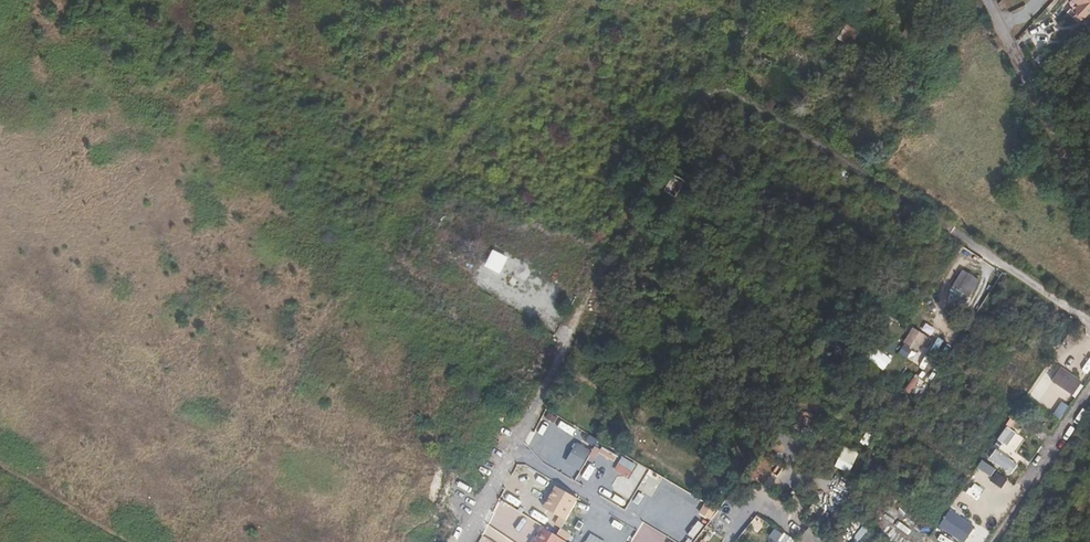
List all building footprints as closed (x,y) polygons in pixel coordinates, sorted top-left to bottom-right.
[(1076,5),(1077,6),(1073,10),(1081,18),(1089,9),(1089,0),(1081,0),(1076,5)] [(863,21),(851,13),(843,27),(854,34),(863,21)] [(685,175),(675,168),(672,172),(682,179),(685,175)] [(672,195),(682,179),(672,172),(661,188),(672,195)] [(721,210),(726,202),(693,180),(689,188),(721,210)] [(441,226),(429,252),(452,263),(465,237),(441,226)] [(420,257),(411,270),(420,275),(428,263),(420,257)] [(545,285),(546,283),(511,259),(500,275),(535,299),(539,293),(542,295),(548,287),(545,285)] [(978,280),(962,270),(952,286),(969,296),(978,280)] [(554,306),(561,289),(554,286),(547,303),(554,306)] [(976,309),(982,300),(973,294),(967,303),(976,309)] [(921,331),(931,335),(935,327),(924,323),(921,331)] [(911,356),(921,343),(909,335),(900,349),(911,356)] [(1082,382),(1061,368),(1052,382),(1073,396),(1082,382)] [(1020,436),(1005,426),(995,440),(1004,446),(1006,469),(1023,467),(1020,436)] [(590,450),(576,442),(565,462),(579,470),(590,450)] [(615,471),(629,479),(637,464),(623,456),(615,471)] [(991,474),(995,466),(981,459),(977,468),(991,474)] [(554,486),(542,507),(559,516),(565,520),(577,498),(554,486)] [(713,519),(717,508),(704,503),(700,515),(713,519)] [(727,505),(711,525),(725,536),(741,516),(727,505)] [(938,526),(962,541),(974,525),(949,509),(938,526)] [(663,511),(654,526),(668,534),(677,519),(663,511)] [(575,530),(582,534),(591,518),(584,514),(575,530)] [(554,525),(561,529),(565,520),(559,516),(554,525)] [(695,539),(706,526),(700,521),(689,534),(695,539)] [(563,527),(558,534),(568,540),(572,533),(563,527)] [(545,528),(536,541),(562,541),(564,540),(545,528)] [(770,537),(775,540),(773,541),(796,541),(777,528),(770,537)] [(826,541),(810,529),(799,541),(825,541),(826,541)]
